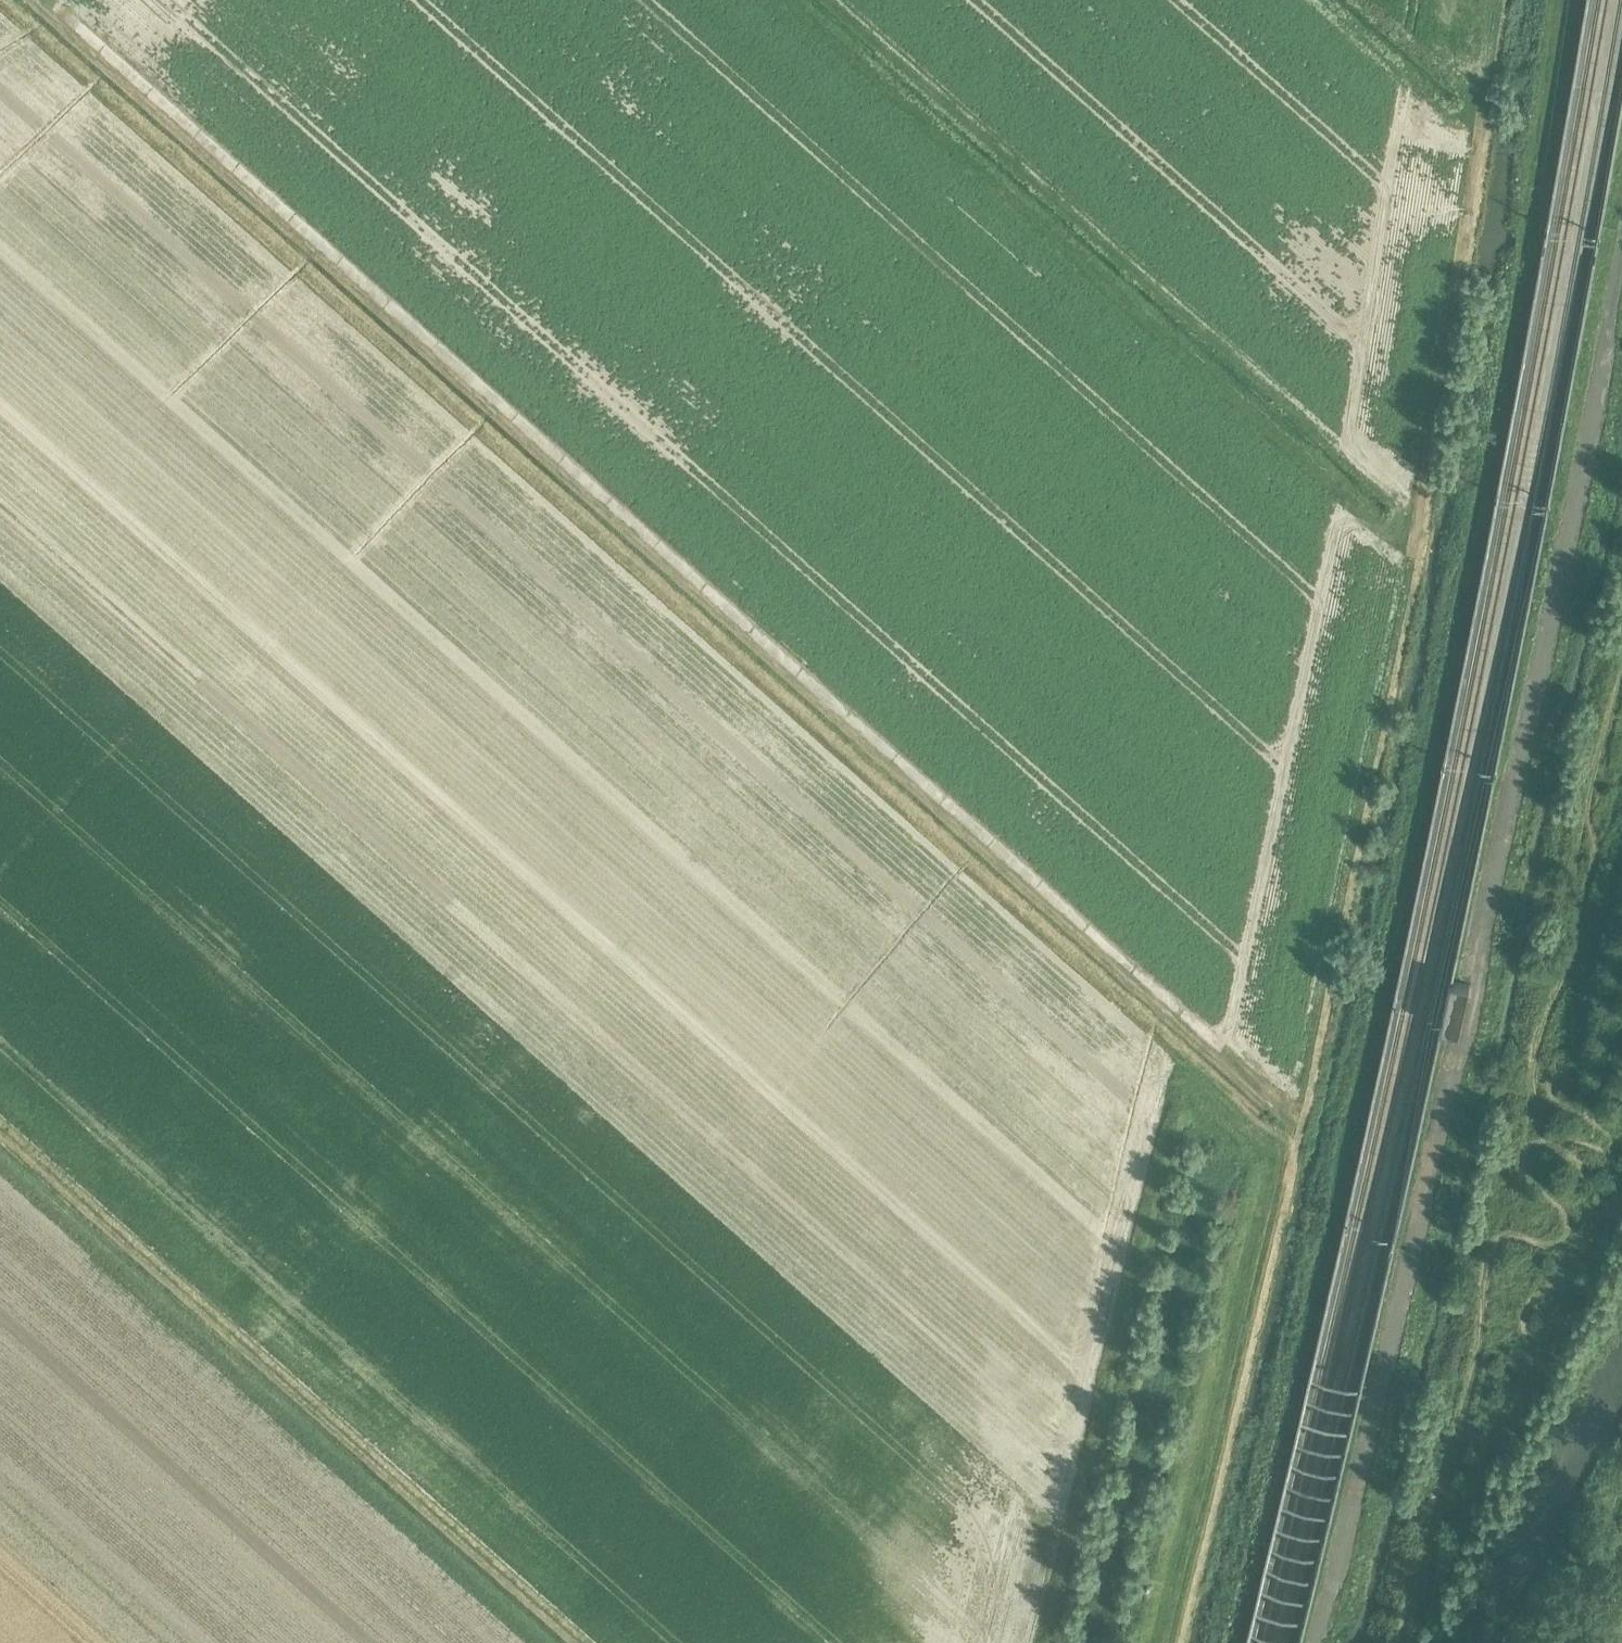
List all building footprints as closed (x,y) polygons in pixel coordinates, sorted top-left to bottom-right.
[(1347,1452),(1351,1435),(1441,1037),(1449,1038),(1459,1040),(1470,986),(1460,984),(1453,983),(1497,776),(1550,508),(1596,242),(1621,98),(1621,64),(1591,241),(1544,507),(1492,775),(1446,987),(1436,1029),(1355,1386),(1306,1374),(1357,1157),(1445,741),(1500,464),(1544,245),(1585,0),(1580,0),(1538,244),(1494,463),(1440,740),(1351,1156),(1247,1606),(1241,1627),(1237,1642),(1243,1642),(1246,1634),(1284,1642),(1300,1642),(1347,1452)]
